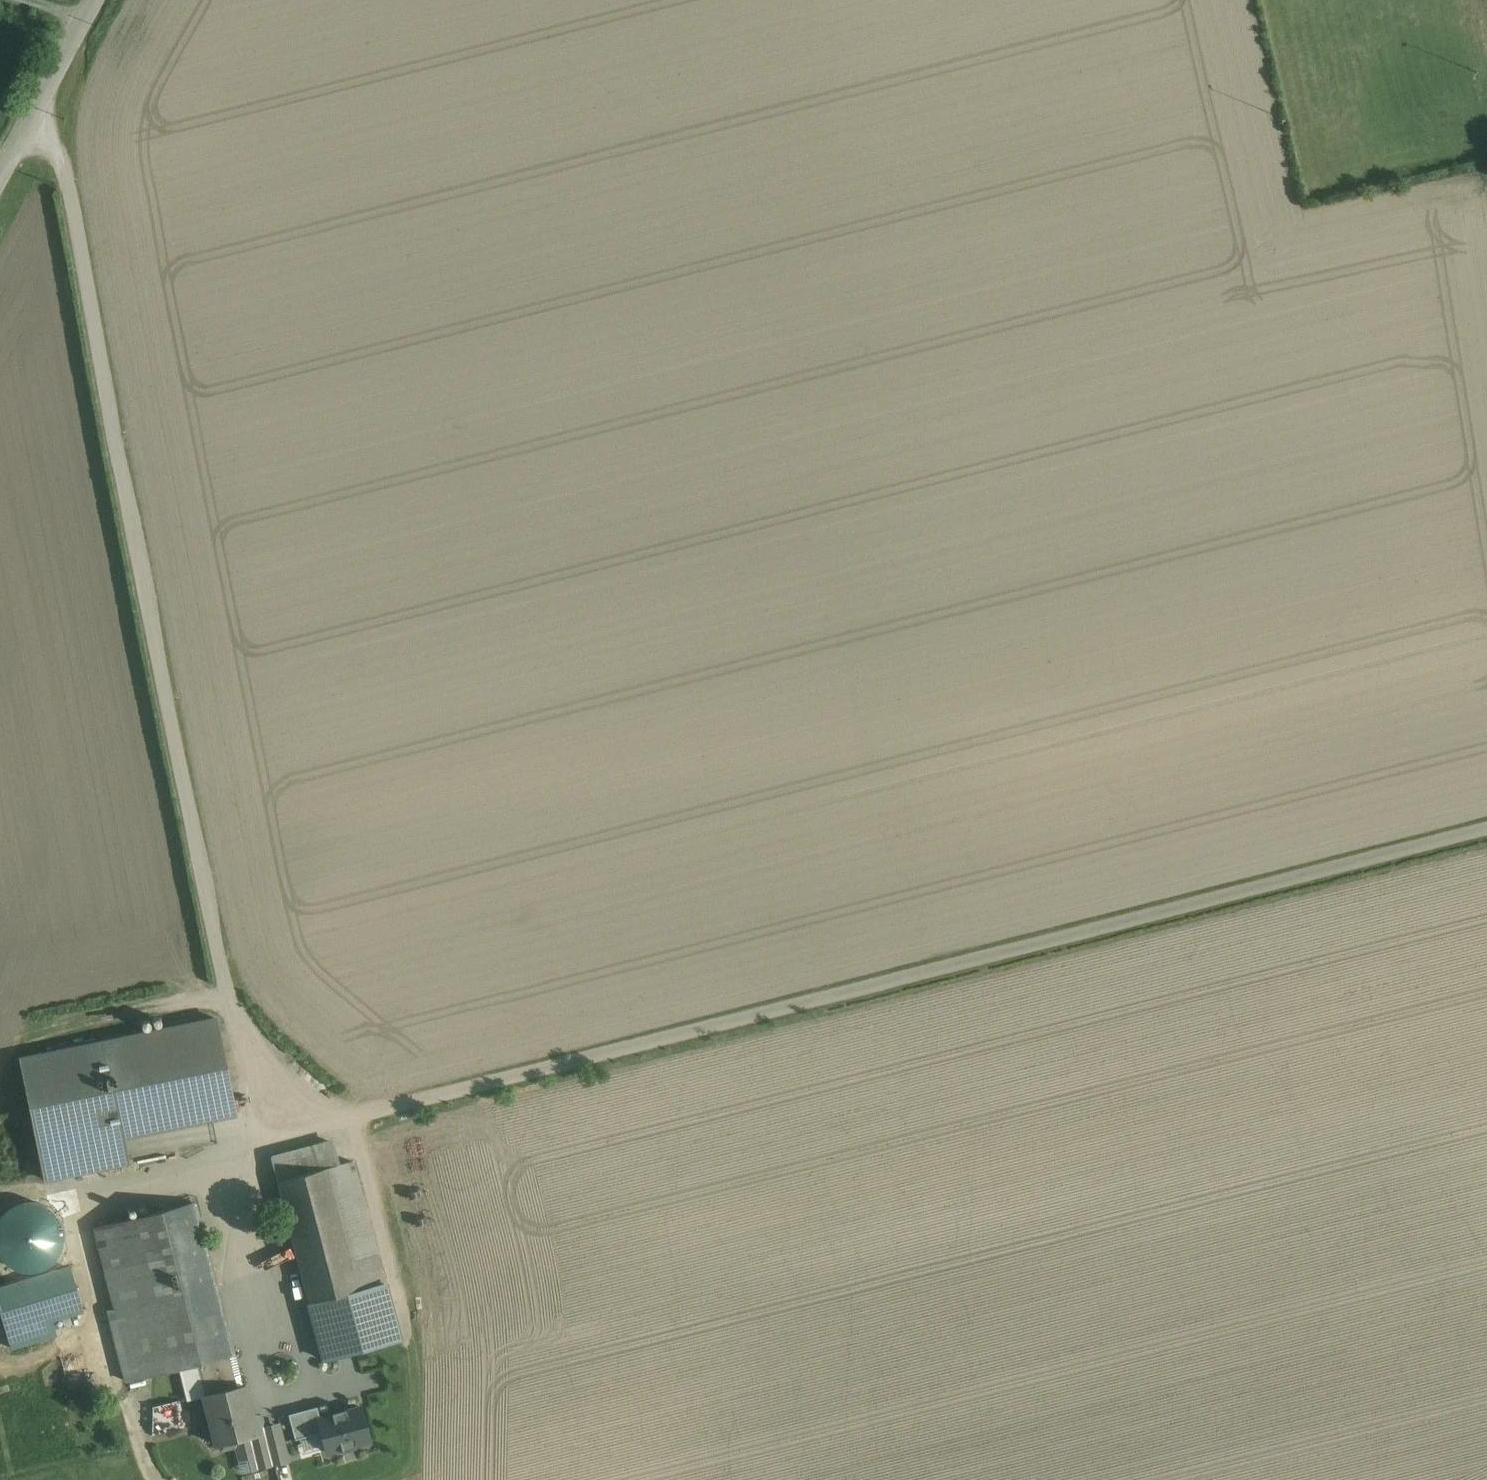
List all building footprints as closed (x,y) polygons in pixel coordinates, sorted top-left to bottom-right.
[(232,1112),(213,1018),(20,1056),(45,1181),(127,1165),(120,1134),(232,1112)] [(336,1140),(269,1157),(320,1359),(397,1339),(352,1160),(341,1163),(336,1140)] [(229,1356),(191,1204),(92,1229),(130,1380),(181,1368),(222,1358),(229,1356)] [(69,1267),(0,1287),(0,1310),(11,1349),(53,1337),(48,1319),(81,1309),(69,1267)] [(257,1432),(243,1373),(227,1377),(222,1358),(181,1368),(189,1399),(203,1395),(215,1444),(220,1443),(222,1449),(236,1446),(242,1469),(287,1458),(279,1427),(257,1432)] [(324,1454),(370,1441),(360,1405),(314,1418),(324,1454)]
